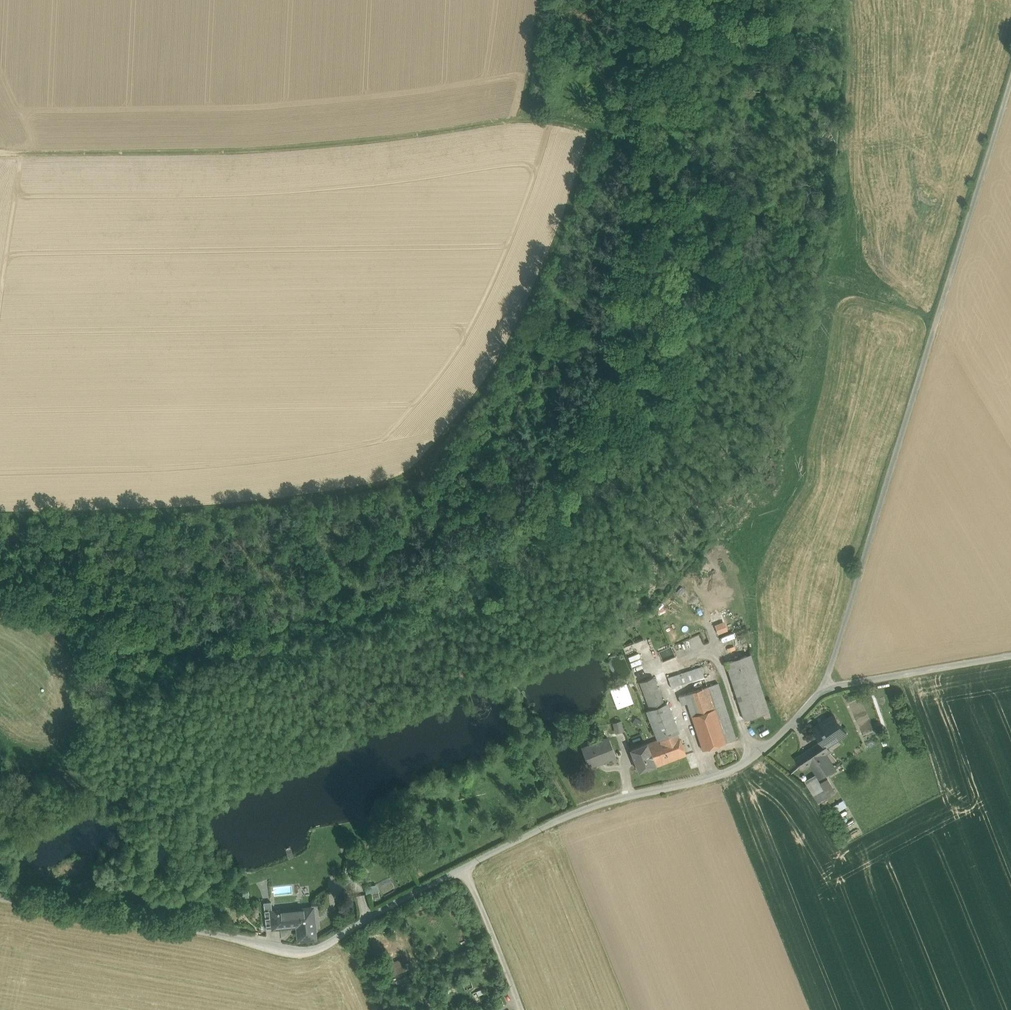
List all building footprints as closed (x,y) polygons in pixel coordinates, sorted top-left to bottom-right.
[(715,625),(718,633),(726,630),(724,622),(715,625)] [(675,656),(670,645),(658,651),(663,662),(675,656)] [(750,654),(726,662),(744,720),(769,712),(750,654)] [(672,688),(704,677),(701,667),(668,678),(672,688)] [(653,677),(640,682),(650,709),(663,704),(653,677)] [(718,683),(707,686),(714,709),(725,743),(736,740),(718,683)] [(632,702),(626,685),(618,688),(619,691),(617,692),(618,694),(614,695),(618,707),(632,702)] [(707,686),(679,696),(682,704),(687,702),(692,716),(714,709),(707,686)] [(650,709),(648,710),(659,740),(677,733),(666,703),(663,704),(650,709)] [(714,709),(692,716),(702,751),(725,743),(714,709)] [(823,721),(813,728),(822,741),(827,748),(828,747),(827,745),(838,738),(839,739),(847,734),(834,715),(823,722),(823,721)] [(622,730),(620,721),(613,723),(615,732),(622,730)] [(659,740),(647,744),(656,767),(686,755),(677,733),(659,740)] [(608,738),(582,748),(589,766),(615,756),(608,738)] [(822,741),(818,744),(825,753),(830,750),(828,747),(827,748),(822,741)] [(646,743),(630,750),(639,771),(648,768),(649,770),(656,767),(647,744),(646,743)] [(818,744),(796,758),(804,769),(810,765),(819,778),(830,771),(821,759),(826,756),(825,753),(818,744)] [(835,768),(826,756),(821,759),(830,771),(835,768)] [(821,783),(817,777),(807,783),(818,803),(837,792),(829,779),(821,783)] [(834,806),(838,813),(848,806),(844,800),(834,806)] [(376,883),(366,886),(368,893),(378,890),(376,883)] [(271,902),(263,903),(266,929),(273,928),(272,912),(271,902)] [(312,908),(279,911),(281,927),(297,926),(299,940),(315,939),(312,908)] [(272,912),(273,928),(281,927),(279,911),(272,912)] [(403,959),(381,967),(385,977),(407,969),(403,959)] [(483,987),(473,992),(476,999),(487,995),(483,987)]
